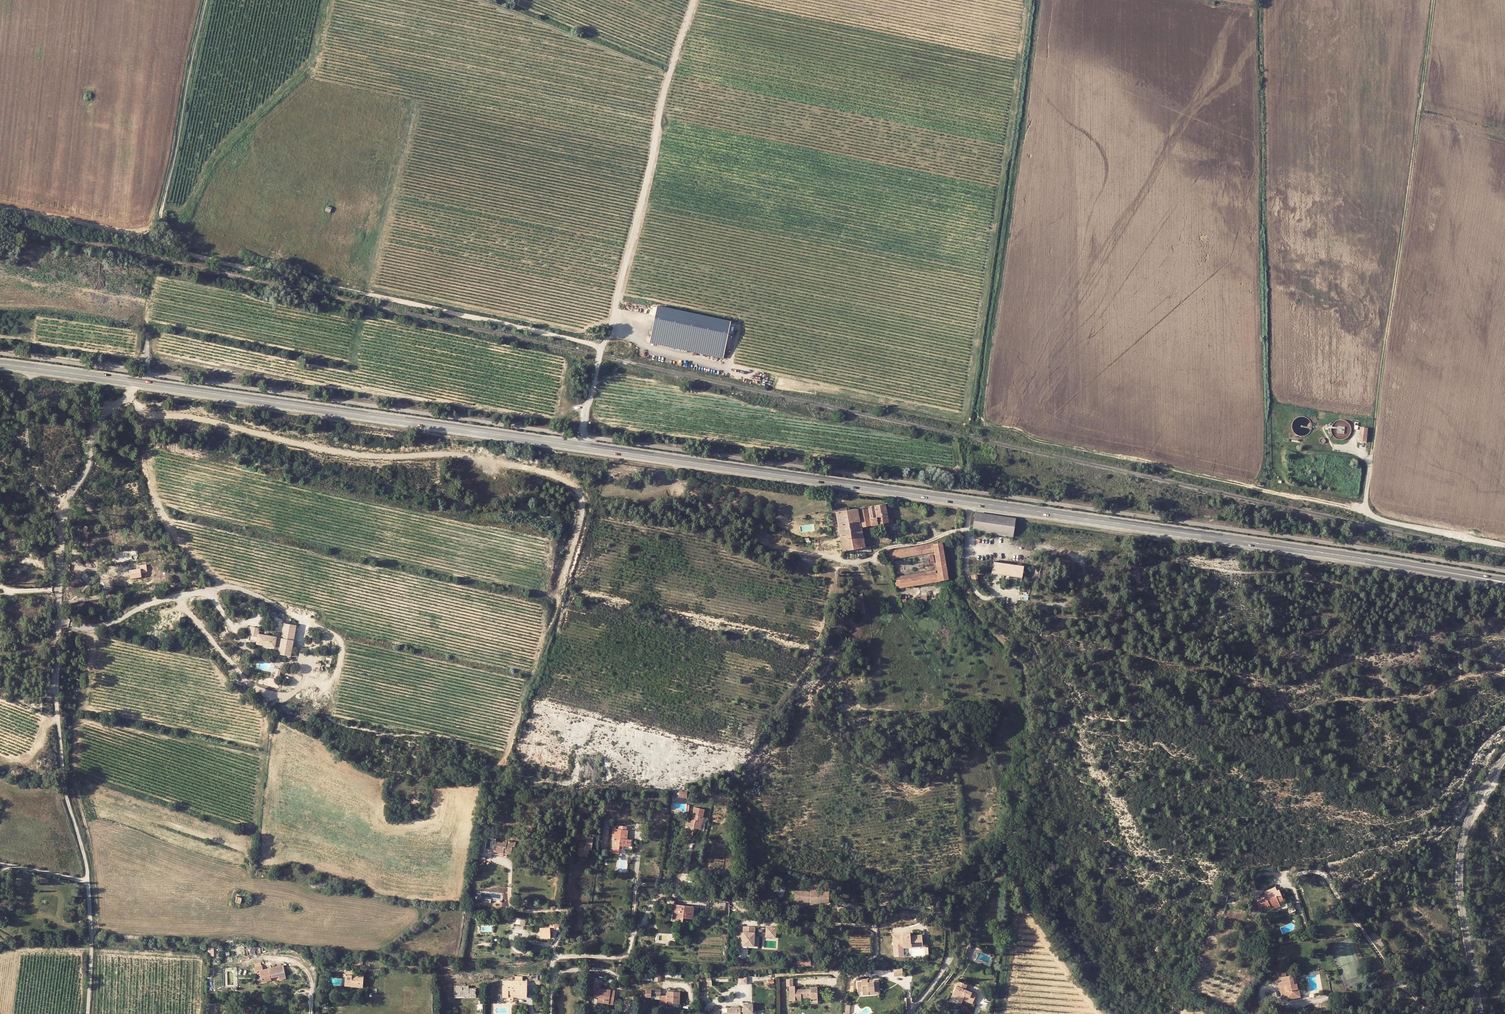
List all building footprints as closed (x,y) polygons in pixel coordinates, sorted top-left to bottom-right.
[(657,306),(650,343),(723,358),(731,321),(657,306)] [(1368,428),(1360,427),(1359,442),(1366,443),(1368,428)] [(834,525),(837,524),(842,551),(864,547),(860,527),(888,523),(885,504),(832,512),(834,525)] [(1000,533),(1002,517),(975,512),(972,529),(1000,533)] [(1012,534),(1015,518),(1002,517),(1000,533),(1012,534)] [(948,579),(941,542),(885,552),(887,559),(933,551),(933,554),(937,573),(896,580),(897,588),(948,579)] [(934,570),(895,576),(896,580),(937,573),(933,554),(928,555),(930,562),(932,562),(934,570)] [(1024,566),(993,561),(990,576),(1006,579),(1006,581),(1021,583),(1024,566)] [(140,570),(129,572),(131,580),(142,578),(142,575),(148,574),(147,567),(140,567),(140,570)] [(260,628),(251,626),(248,640),(257,642),(256,644),(274,647),(275,645),(280,646),(278,654),(290,656),(296,625),(284,623),(281,638),(259,634),(260,628)] [(282,670),(278,669),(276,674),(273,673),(272,677),(279,679),(282,670)] [(585,816),(585,811),(586,807),(579,806),(577,815),(585,816)] [(687,833),(687,834),(692,836),(694,828),(699,829),(701,821),(703,821),(704,817),(703,817),(705,809),(694,806),(690,822),(687,821),(686,826),(688,827),(688,828),(686,828),(685,833),(687,833)] [(531,829),(537,823),(531,818),(526,824),(531,829)] [(523,827),(529,832),(531,829),(526,824),(523,827)] [(615,828),(612,849),(619,850),(619,849),(620,845),(623,846),(631,846),(632,839),(627,839),(628,830),(627,830),(627,826),(618,825),(618,829),(615,828)] [(580,841),(579,845),(578,851),(585,852),(585,853),(589,854),(589,849),(592,849),(593,837),(587,836),(586,842),(580,841)] [(502,842),(489,840),(488,849),(493,850),(493,852),(504,853),(504,851),(511,852),(512,847),(515,847),(516,841),(507,840),(507,841),(502,840),(502,842)] [(1228,890),(1236,891),(1237,884),(1229,883),(1229,884),(1228,890)] [(1265,894),(1261,896),(1262,900),(1260,901),(1262,907),(1265,905),(1266,909),(1271,907),(1280,904),(1279,902),(1284,900),(1279,889),(1277,890),(1276,886),(1267,890),(1268,892),(1265,894)] [(673,904),(672,916),(682,917),(692,918),(694,907),(673,904)] [(549,925),(549,927),(550,932),(554,932),(554,927),(559,926),(558,920),(549,921),(549,925)] [(756,926),(745,926),(744,931),(744,945),(759,946),(759,936),(756,936),(756,926)] [(551,937),(550,932),(549,927),(539,929),(541,939),(551,938),(551,937)] [(772,938),(773,929),(764,928),(764,938),(772,938)] [(899,959),(904,958),(904,955),(908,955),(908,950),(908,946),(916,946),(916,948),(928,948),(928,938),(912,938),(912,935),(908,935),(908,936),(898,936),(899,959)] [(265,969),(264,966),(262,966),(256,968),(255,968),(256,972),(261,971),(263,980),(279,977),(280,980),(287,979),(285,966),(265,969)] [(347,970),(345,984),(354,985),(354,988),(364,988),(366,976),(356,975),(356,971),(347,970)] [(642,980),(653,980),(653,971),(642,971),(642,980)] [(654,971),(654,981),(662,981),(662,971),(654,971)] [(1282,977),(1283,982),(1279,982),(1280,986),(1283,999),(1287,998),(1287,999),(1301,997),(1299,989),(1298,983),(1297,983),(1296,979),(1295,975),(1287,976),(1286,972),(1281,973),(1282,977)] [(504,982),(503,999),(528,999),(528,982),(524,982),(524,978),(516,978),(516,982),(504,982)] [(786,979),(786,986),(789,986),(789,1000),(801,1000),(801,998),(810,997),(811,1000),(818,1000),(817,986),(810,986),(810,988),(795,989),(795,985),(793,986),(793,978),(786,979)] [(966,984),(958,980),(953,995),(962,998),(971,1002),(975,992),(964,988),(966,984)] [(862,997),(868,997),(868,994),(874,993),(874,991),(879,990),(878,981),(873,981),(873,984),(868,984),(868,981),(861,982),(861,984),(856,984),(857,993),(862,993),(862,997)] [(602,984),(596,983),(594,983),(594,998),(598,999),(598,1003),(610,1004),(610,1000),(615,1000),(615,990),(601,989),(602,984)] [(477,986),(454,986),(454,998),(477,998),(477,986)] [(661,989),(651,988),(651,990),(646,990),(646,996),(651,997),(651,995),(660,996),(660,1002),(667,1002),(667,1000),(672,1001),(672,1003),(680,1003),(680,992),(667,991),(667,995),(661,995),(661,989)] [(744,1004),(743,1004),(743,1008),(726,1008),(726,1013),(744,1013),(744,1004)] [(744,1004),(744,1013),(752,1013),(751,1013),(751,1004),(744,1004)]
